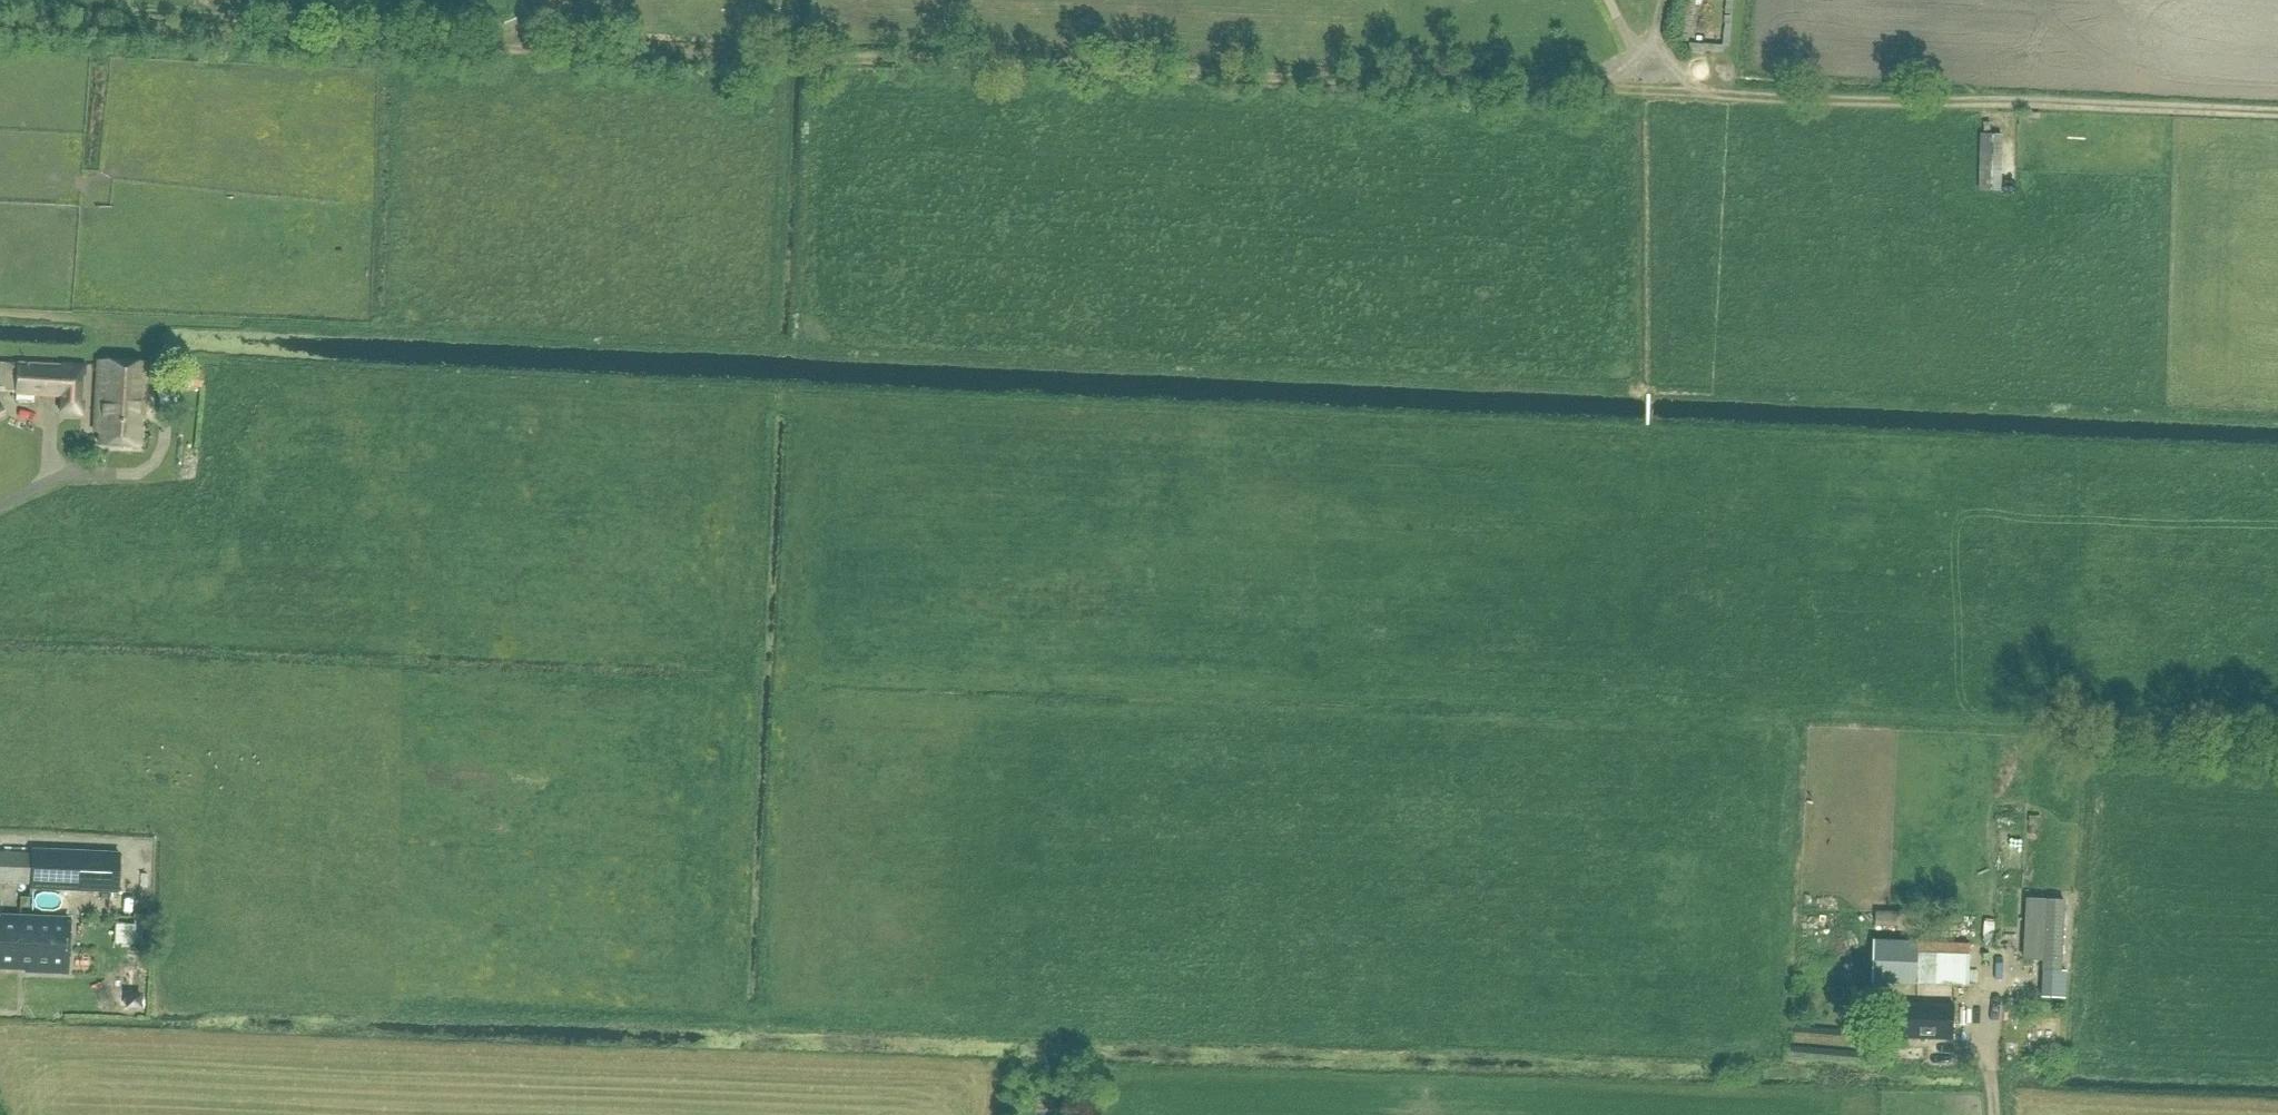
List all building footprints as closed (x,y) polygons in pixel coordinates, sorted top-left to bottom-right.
[(98,361),(95,421),(100,421),(99,446),(139,447),(141,409),(147,409),(149,364),(98,361)] [(17,364),(16,392),(60,394),(61,366),(17,364)] [(30,885),(29,889),(117,892),(119,855),(31,851),(31,854),(0,853),(0,884),(30,885)] [(2067,966),(2070,896),(2035,894),(2033,921),(2051,922),(2049,965),(2067,966)] [(139,910),(139,941),(150,941),(150,910),(139,910)] [(25,918),(0,917),(0,968),(16,969),(16,967),(16,945),(25,934),(25,918)] [(16,967),(16,969),(24,969),(24,972),(66,973),(69,920),(25,918),(25,934),(16,945),(16,967)] [(1920,944),(1919,954),(1918,986),(1969,988),(1970,955),(1971,945),(1920,944)] [(1914,984),(1915,959),(1875,959),(1874,984),(1914,984)] [(1994,1011),(2011,1012),(2012,1002),(1994,1001),(1994,1011)] [(1954,1041),(1955,1007),(1898,1005),(1896,1039),(1954,1041)]
